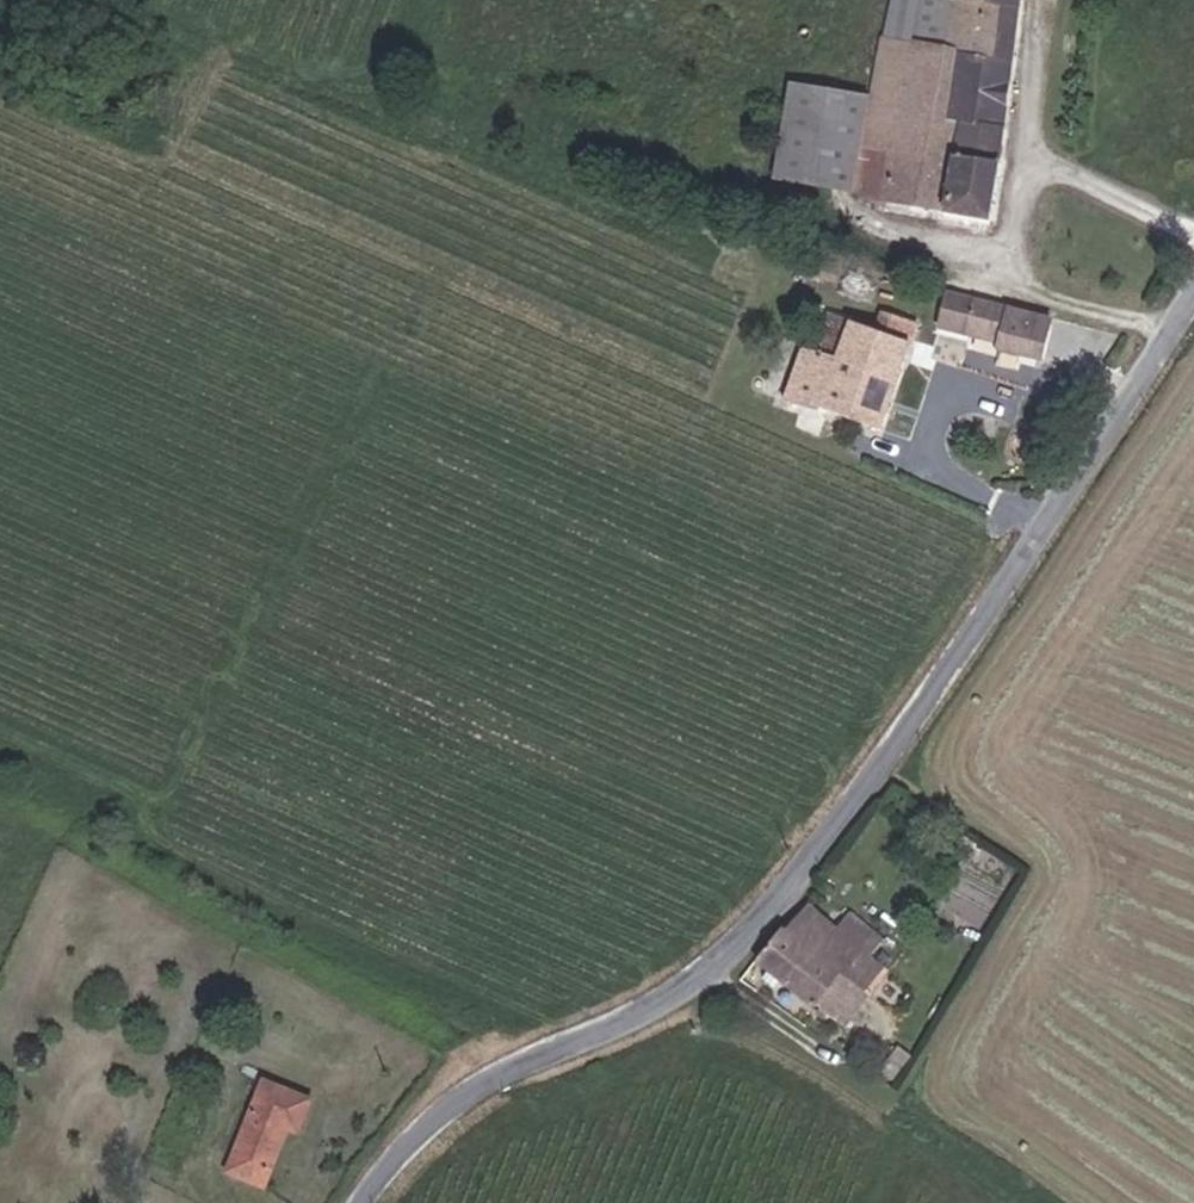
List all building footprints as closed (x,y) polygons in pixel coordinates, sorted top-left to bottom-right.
[(856,221),(938,234),(938,247),(967,250),(1002,0),(892,0),(886,48),(874,49),(867,114),(858,210),(856,221)] [(765,197),(858,210),(867,114),(778,104),(765,197)] [(973,325),(983,291),(954,283),(944,317),(973,325)] [(1003,334),(1014,300),(983,291),(973,325),(1003,334)] [(1041,353),(1054,313),(1014,300),(1003,334),(1002,340),(1041,353)] [(882,424),(917,317),(878,304),(872,327),(825,313),(813,351),(800,347),(783,394),(819,408),(821,403),(882,424)] [(788,932),(781,925),(756,958),(814,1005),(820,1000),(848,1022),(875,989),(884,996),(917,952),(855,907),(839,924),(810,903),(788,932)] [(280,1131),(292,1096),(244,1080),(214,1171),(251,1185),(271,1128),(280,1131)]
